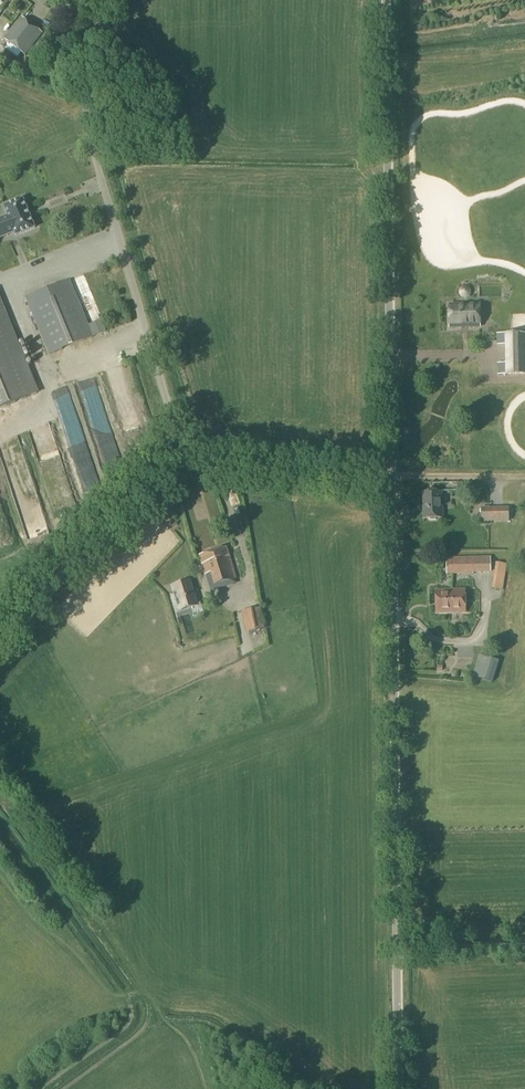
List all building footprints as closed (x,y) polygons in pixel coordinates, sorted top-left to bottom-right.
[(7,50),(18,58),(22,53),(25,55),(42,33),(22,18),(5,40),(11,45),(7,50)] [(48,38),(44,35),(35,47),(39,50),(48,38)] [(39,50),(43,54),(53,42),(48,38),(39,50)] [(102,183),(86,186),(89,198),(105,194),(102,183)] [(16,236),(17,235),(34,228),(34,229),(35,228),(35,227),(34,227),(23,200),(24,200),(23,199),(22,200),(6,207),(5,206),(4,207),(5,208),(8,216),(0,220),(0,233),(13,227),(16,235),(16,236)] [(26,298),(50,355),(93,337),(69,281),(26,298)] [(464,297),(465,297),(466,297),(467,297),(468,296),(469,295),(469,294),(470,294),(470,292),(470,291),(469,290),(468,289),(467,288),(465,288),(464,288),(463,289),(462,289),(462,290),(461,291),(461,292),(461,294),(462,295),(463,296),(464,297)] [(39,393),(0,298),(0,409),(39,393)] [(449,328),(449,329),(482,328),(481,303),(449,303),(449,305),(448,305),(448,307),(447,307),(448,328),(449,328)] [(497,375),(524,375),(524,336),(524,333),(496,334),(496,346),(504,346),(504,364),(497,364),(497,375)] [(424,494),(425,520),(443,519),(442,493),(424,494)] [(481,508),(481,523),(509,522),(509,508),(481,508)] [(200,556),(205,575),(211,573),(215,586),(236,579),(226,548),(200,556)] [(447,559),(447,574),(473,574),(473,572),(491,572),(491,558),(447,559)] [(491,590),(502,591),(506,565),(495,563),(491,590)] [(169,586),(177,613),(199,606),(191,580),(169,586)] [(436,591),(436,613),(466,613),(465,590),(436,591)] [(432,598),(418,600),(421,618),(436,615),(432,598)] [(241,612),(246,633),(265,630),(261,608),(241,612)] [(478,678),(491,682),(498,661),(485,657),(478,678)]
